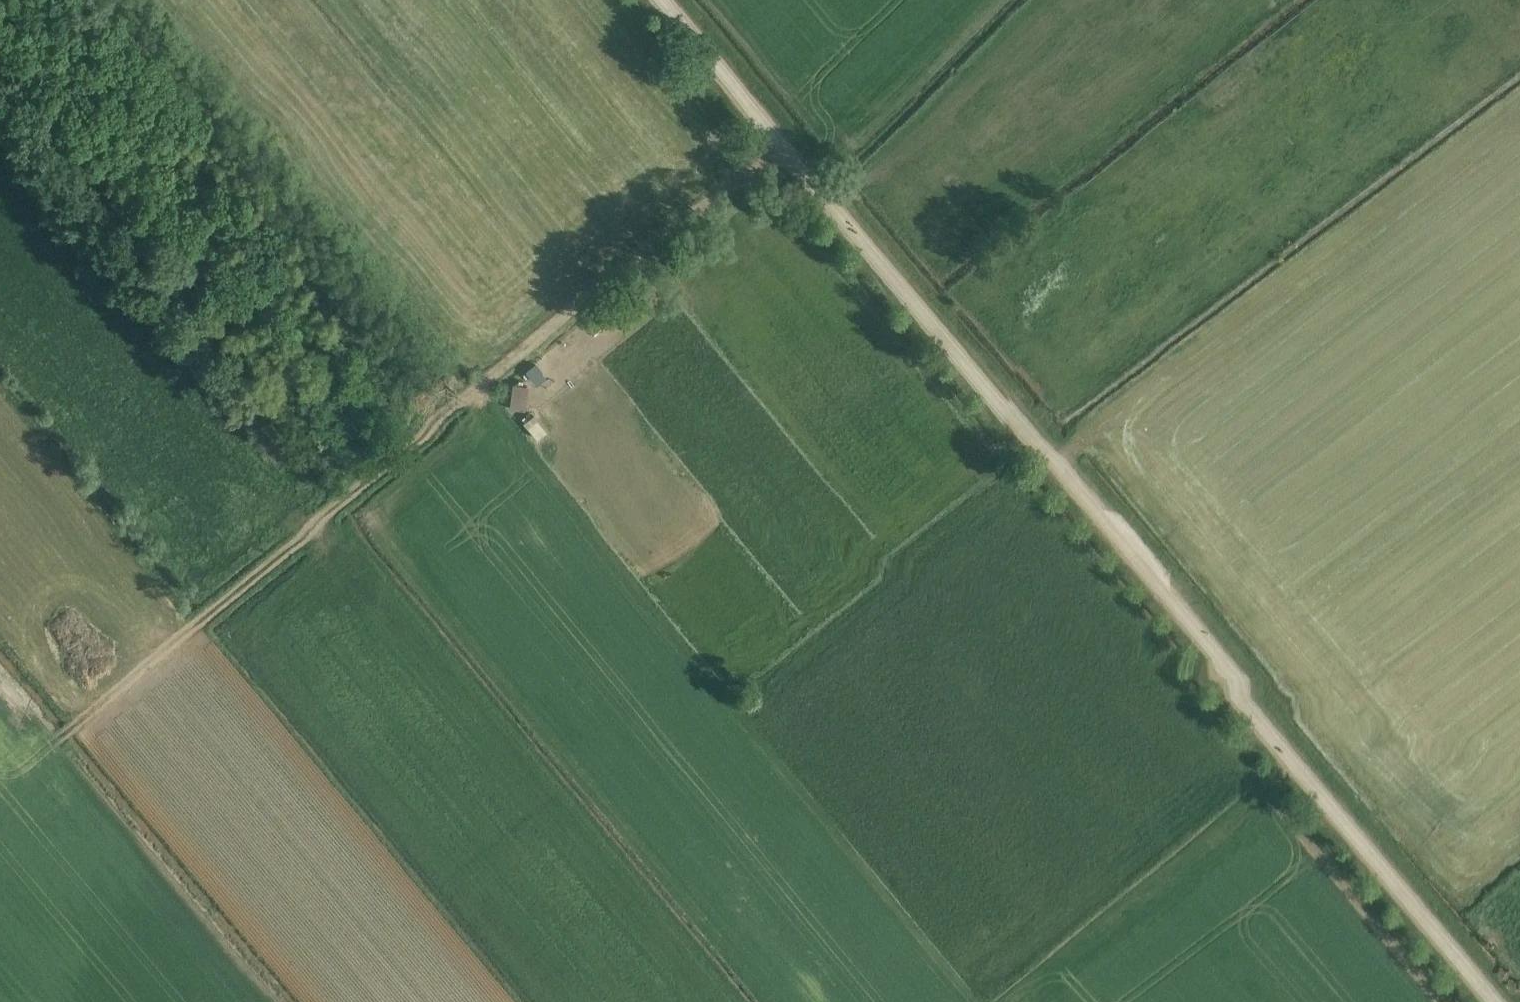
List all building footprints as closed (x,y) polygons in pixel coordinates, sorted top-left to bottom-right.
[(528,384),(539,397),(548,389),(538,377),(528,384)] [(515,397),(512,421),(527,423),(530,399),(515,397)] [(526,435),(539,452),(549,443),(536,427),(526,435)]
